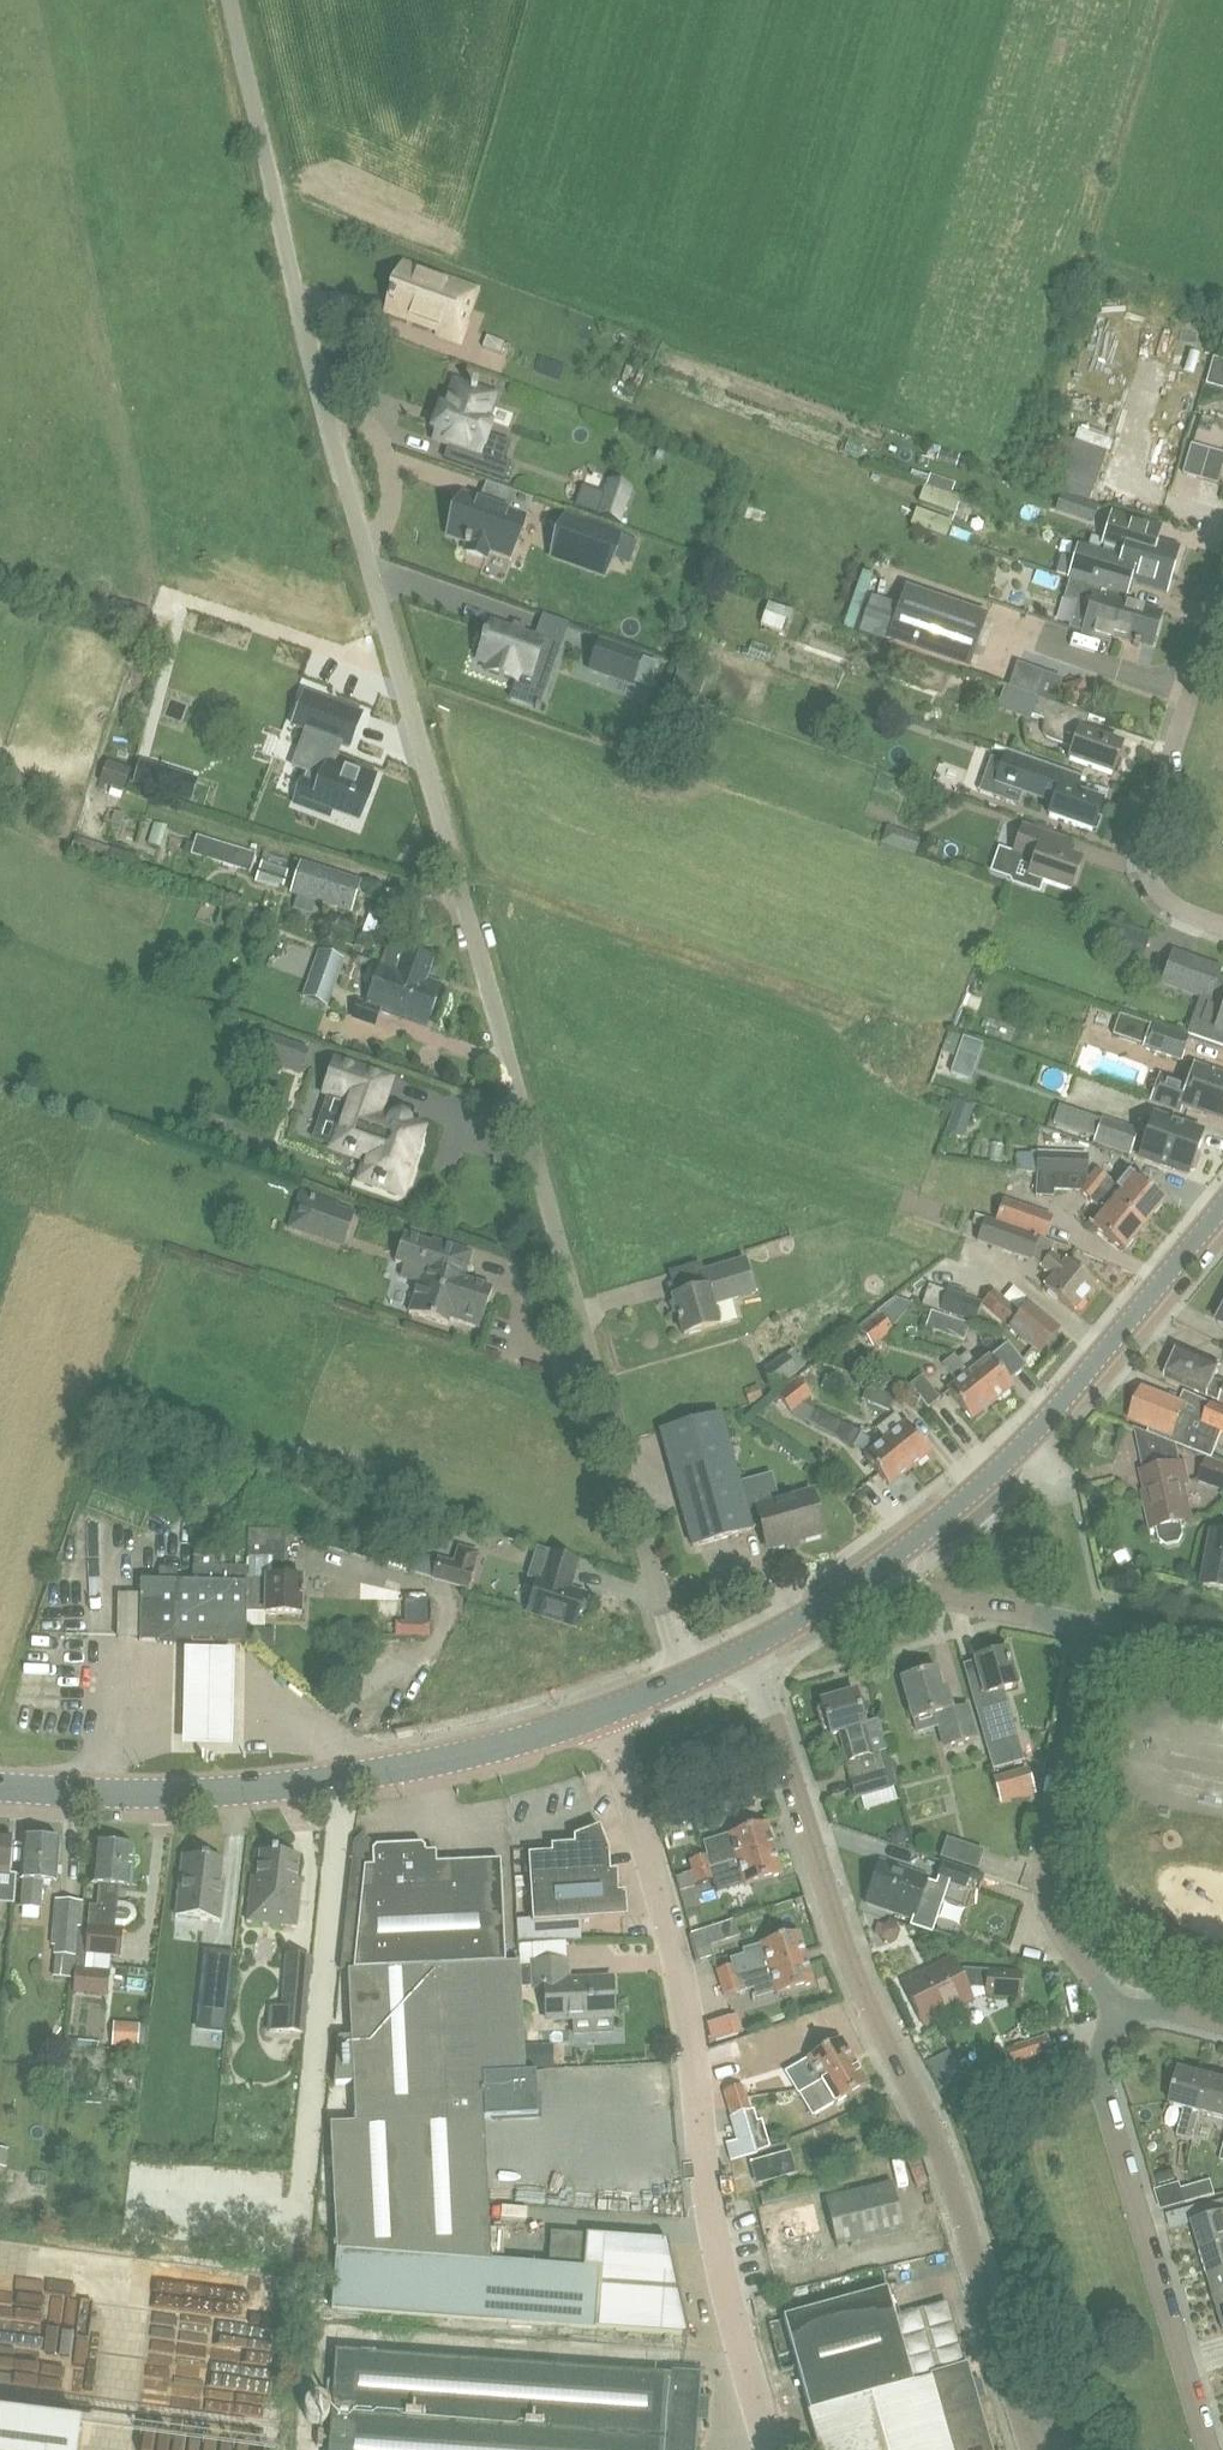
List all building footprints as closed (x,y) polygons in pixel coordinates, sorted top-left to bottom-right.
[(407,268),(391,307),(462,336),(478,297),(407,268)] [(503,347),(504,344),(487,337),(482,348),(500,355),(503,347)] [(444,460),(505,481),(510,465),(481,454),(491,425),(485,423),(494,396),(476,390),(477,388),(473,386),(472,388),(454,382),(453,385),(449,397),(445,409),(440,407),(433,429),(437,431),(434,440),(449,445),(444,460)] [(1201,479),(1210,451),(1193,446),(1185,474),(1201,479)] [(1210,451),(1201,479),(1217,484),(1221,468),(1222,469),(1222,455),(1210,451)] [(929,477),(925,488),(951,497),(955,486),(929,477)] [(575,506),(636,528),(643,508),(645,502),(629,496),(631,489),(608,481),(603,494),(581,486),(575,506)] [(954,515),(960,500),(951,497),(925,488),(924,487),(918,503),(954,515)] [(489,550),(510,558),(525,517),(462,495),(447,535),(466,542),(465,545),(468,546),(465,552),(486,559),(489,550)] [(1061,495),(1055,512),(1092,524),(1098,507),(1061,495)] [(1173,573),(1180,547),(1138,535),(1142,521),(1114,513),(1105,548),(1149,560),(1147,565),(1173,573)] [(610,562),(620,535),(566,516),(556,543),(551,557),(605,576),(610,562)] [(1091,537),(1088,546),(1099,550),(1102,541),(1091,537)] [(1069,580),(1101,589),(1113,592),(1117,579),(1134,584),(1167,593),(1173,573),(1147,565),(1149,560),(1105,548),(1103,552),(1099,550),(1088,546),(1079,543),(1075,560),(1069,580)] [(1099,595),(1101,589),(1069,580),(1064,599),(1095,608),(1090,625),(1088,634),(1109,640),(1112,641),(1114,636),(1151,647),(1161,613),(1099,595)] [(970,665),(987,616),(904,587),(898,606),(870,597),(859,630),(887,639),(969,668),(970,665)] [(793,614),(768,606),(761,628),(786,636),(793,614)] [(485,671),(518,683),(520,676),(530,679),(536,663),(553,669),(563,641),(537,632),(535,638),(523,634),(525,628),(514,624),(512,630),(491,623),(485,639),(483,638),(481,644),(484,644),(478,661),(488,665),(485,671)] [(589,670),(632,686),(642,656),(600,641),(589,670)] [(695,704),(704,677),(676,668),(667,694),(695,704)] [(1112,775),(1123,745),(1084,732),(1090,715),(1069,708),(1066,707),(1039,698),(1032,716),(1045,721),(1044,726),(1043,731),(1044,735),(1047,739),(1051,742),(1074,749),(1070,760),(1112,775)] [(1096,831),(1100,819),(1096,817),(1101,803),(1079,795),(1086,777),(1015,751),(1004,780),(1056,799),(1050,816),(1056,819),(1059,819),(1063,821),(1091,831),(1092,830),(1096,831)] [(374,777),(330,761),(325,774),(308,768),(296,803),(330,815),(332,808),(359,818),(374,777)] [(140,763),(133,786),(191,803),(191,802),(197,783),(198,781),(140,763)] [(160,848),(167,827),(155,823),(148,845),(160,848)] [(1073,843),(1052,836),(1023,826),(1014,854),(1018,855),(1010,876),(1013,882),(1038,891),(1042,881),(1071,891),(1081,862),(1069,858),(1068,857),(1073,843)] [(916,857),(922,839),(887,827),(881,844),(916,857)] [(251,873),(256,855),(197,836),(191,855),(251,873)] [(283,891),(289,872),(262,863),(256,881),(283,891)] [(351,913),(361,882),(301,864),(292,894),(351,913)] [(1124,932),(1109,927),(1103,946),(1117,951),(1124,932)] [(426,1029),(442,985),(426,979),(434,959),(405,949),(397,969),(410,974),(408,980),(412,981),(406,997),(415,1000),(412,1010),(416,1011),(412,1024),(426,1029)] [(343,960),(320,952),(309,982),(332,990),(343,960)] [(1218,977),(1221,969),(1174,953),(1163,984),(1206,998),(1211,995),(1222,999),(1222,979),(1218,977)] [(412,1010),(415,1000),(406,997),(412,981),(408,980),(410,974),(397,969),(381,963),(367,1005),(359,1003),(353,1019),(375,1026),(380,1013),(412,1024),(416,1011),(412,1010)] [(1213,1041),(1222,1045),(1222,1013),(1213,1041)] [(1181,1061),(1189,1038),(1151,1025),(1144,1048),(1181,1061)] [(949,1073),(968,1080),(980,1045),(961,1039),(949,1073)] [(389,1081),(337,1063),(327,1092),(350,1100),(333,1148),(369,1161),(362,1181),(402,1194),(423,1132),(406,1126),(405,1121),(402,1118),(397,1118),(393,1121),(393,1122),(377,1117),(389,1081)] [(1195,1064),(1188,1084),(1161,1075),(1151,1102),(1179,1112),(1181,1107),(1222,1122),(1222,1074),(1195,1064)] [(957,1102),(951,1117),(966,1123),(973,1108),(957,1102)] [(1081,1135),(1088,1118),(1063,1108),(1057,1125),(1081,1135)] [(1195,1154),(1201,1134),(1154,1118),(1147,1136),(1137,1133),(1138,1132),(1103,1120),(1095,1144),(1129,1156),(1130,1155),(1140,1159),(1187,1176),(1189,1171),(1192,1173),(1195,1171),(1200,1159),(1198,1155),(1195,1154)] [(1086,1181),(1088,1155),(1016,1153),(1015,1170),(1018,1170),(1032,1172),(1037,1172),(1037,1174),(1086,1181)] [(1107,1180),(1095,1170),(1086,1181),(1144,1227),(1165,1201),(1129,1172),(1117,1186),(1108,1179),(1107,1180)] [(1144,1227),(1086,1181),(1037,1174),(1036,1197),(1054,1198),(1054,1191),(1078,1191),(1090,1201),(1099,1209),(1089,1221),(1125,1250),(1144,1227)] [(354,1214),(300,1195),(292,1217),(347,1236),(354,1214)] [(1045,1240),(1053,1215),(1003,1198),(995,1221),(1041,1238),(1045,1240)] [(985,1229),(989,1219),(980,1216),(976,1225),(985,1229)] [(1033,1261),(1041,1238),(995,1221),(989,1219),(985,1229),(981,1241),(1033,1261)] [(400,1278),(419,1285),(410,1312),(449,1325),(451,1318),(481,1328),(494,1289),(464,1279),(473,1252),(434,1239),(433,1243),(405,1234),(395,1264),(404,1267),(400,1278)] [(1065,1265),(1053,1254),(1043,1267),(1055,1276),(1046,1287),(1050,1291),(1048,1294),(1058,1302),(1060,1299),(1075,1311),(1098,1284),(1069,1260),(1065,1265)] [(745,1259),(731,1264),(702,1272),(707,1288),(675,1298),(686,1334),(719,1324),(713,1305),(741,1297),(755,1292),(745,1259)] [(946,1290),(929,1284),(922,1304),(939,1310),(938,1314),(969,1325),(973,1326),(982,1302),(964,1296),(965,1291),(948,1285),(946,1290)] [(1024,1314),(1005,1298),(995,1289),(983,1302),(993,1311),(1041,1352),(1061,1329),(1032,1304),(1024,1314)] [(969,1325),(938,1314),(931,1311),(925,1328),(964,1342),(969,1325)] [(871,1321),(885,1338),(893,1331),(880,1314),(871,1321)] [(873,1347),(885,1338),(871,1321),(860,1330),(873,1347)] [(1216,1379),(1221,1367),(1180,1349),(1167,1378),(1222,1403),(1222,1382),(1216,1379)] [(978,1367),(966,1353),(958,1360),(954,1355),(950,1359),(959,1361),(991,1403),(1012,1386),(990,1358),(978,1367)] [(776,1391),(799,1373),(786,1355),(762,1374),(776,1391)] [(971,1418),(991,1403),(959,1361),(950,1359),(942,1365),(956,1383),(948,1390),(971,1418)] [(928,1408),(940,1399),(922,1375),(910,1385),(928,1408)] [(843,1422),(814,1410),(803,1403),(812,1396),(798,1379),(778,1395),(792,1413),(809,1422),(835,1436),(843,1422)] [(749,1404),(764,1399),(758,1385),(744,1390),(749,1404)] [(890,1411),(895,1398),(868,1386),(862,1399),(890,1411)] [(1182,1411),(1185,1405),(1145,1389),(1132,1421),(1186,1443),(1190,1432),(1191,1432),(1192,1431),(1192,1430),(1193,1430),(1193,1429),(1193,1428),(1193,1427),(1197,1417),(1182,1411)] [(1214,1404),(1205,1424),(1222,1432),(1222,1408),(1214,1404)] [(746,1509),(720,1413),(660,1429),(692,1546),(749,1531),(748,1529),(761,1525),(767,1548),(823,1533),(812,1490),(746,1509)] [(909,1469),(930,1452),(906,1423),(886,1440),(909,1469)] [(889,1485),(909,1469),(886,1440),(866,1456),(889,1485)] [(1209,1461),(1201,1480),(1222,1488),(1222,1466),(1209,1461)] [(1184,1534),(1181,1522),(1192,1520),(1184,1484),(1189,1483),(1185,1462),(1143,1471),(1150,1507),(1147,1508),(1151,1528),(1159,1527),(1161,1539),(1168,1544),(1180,1542),(1184,1534)] [(140,1595),(139,1641),(246,1643),(246,1612),(266,1612),(266,1614),(302,1614),(302,1592),(304,1592),(304,1579),(302,1579),(302,1578),(271,1577),(272,1563),(285,1563),(286,1539),(282,1539),(281,1539),(281,1542),(266,1541),(267,1532),(267,1531),(265,1531),(248,1531),(247,1547),(236,1547),(236,1557),(228,1557),(228,1547),(221,1546),(221,1548),(194,1547),(194,1550),(193,1566),(193,1581),(177,1581),(178,1568),(160,1567),(160,1581),(141,1580),(140,1595)] [(1215,1535),(1204,1586),(1222,1590),(1222,1537),(1215,1535)] [(573,1581),(578,1562),(550,1553),(541,1580),(538,1580),(528,1612),(575,1626),(579,1613),(583,1611),(586,1603),(584,1598),(585,1594),(566,1588),(569,1579),(573,1581)] [(440,1558),(433,1579),(468,1587),(474,1569),(440,1558)] [(427,1625),(428,1593),(405,1593),(404,1624),(427,1625)] [(274,1628),(250,1627),(248,1645),(273,1647),(274,1628)] [(231,1649),(184,1648),(182,1744),(230,1745),(231,1649)] [(1003,1690),(1016,1686),(1006,1651),(975,1659),(981,1681),(967,1684),(985,1749),(987,1749),(991,1764),(1018,1756),(1014,1741),(1003,1744),(998,1728),(1012,1724),(1003,1690)] [(941,1690),(936,1670),(901,1680),(912,1721),(935,1715),(944,1746),(976,1738),(968,1710),(952,1714),(946,1689),(941,1690)] [(864,1723),(856,1693),(821,1702),(830,1734),(842,1731),(850,1760),(846,1761),(851,1780),(849,1780),(854,1797),(896,1786),(878,1720),(864,1723)] [(996,1780),(1002,1801),(1035,1792),(1029,1771),(996,1780)] [(744,1796),(760,1802),(765,1788),(749,1782),(744,1796)] [(720,1865),(738,1860),(774,1849),(767,1823),(704,1842),(708,1856),(690,1861),(694,1873),(712,1868),(720,1865)] [(610,1871),(609,1850),(599,1827),(573,1837),(574,1844),(551,1846),(551,1853),(529,1855),(533,1923),(531,1923),(531,1940),(580,1939),(579,1920),(627,1917),(625,1893),(618,1893),(617,1871),(610,1871)] [(891,1842),(897,1845),(903,1844),(906,1838),(905,1832),(899,1829),(893,1830),(890,1836),(891,1842)] [(13,1837),(0,1836),(0,1873),(10,1874),(13,1837)] [(56,1883),(59,1841),(24,1838),(21,1880),(25,1880),(24,1904),(39,1906),(41,1881),(56,1883)] [(977,1870),(983,1852),(946,1839),(940,1857),(977,1870)] [(74,1979),(73,1993),(108,1996),(110,1971),(94,1969),(95,1954),(120,1956),(122,1930),(115,1929),(115,1926),(123,1927),(129,1925),(133,1922),(135,1917),(134,1910),(130,1906),(125,1904),(117,1903),(119,1886),(129,1887),(133,1847),(96,1844),(93,1883),(100,1884),(98,1907),(91,1907),(89,1930),(79,1930),(77,1957),(74,1979)] [(506,1964),(504,1939),(501,1860),(437,1863),(436,1851),(426,1852),(425,1848),(422,1844),(376,1846),(373,1849),(373,1867),(365,1867),(358,1932),(343,1931),(339,1968),(506,1964)] [(746,1885),(782,1874),(774,1849),(738,1860),(746,1885)] [(251,1893),(247,1922),(296,1928),(302,1881),(296,1881),(299,1857),(277,1855),(277,1853),(270,1852),(270,1854),(260,1853),(256,1893),(251,1893)] [(218,1899),(223,1861),(183,1856),(176,1917),(220,1922),(223,1899),(218,1899)] [(880,1861),(866,1904),(912,1920),(914,1920),(915,1918),(928,1877),(880,1861)] [(965,1891),(972,1871),(942,1861),(936,1881),(965,1891)] [(697,1885),(716,1880),(712,1868),(694,1873),(697,1885)] [(692,1935),(697,1951),(740,1937),(735,1920),(692,1935)] [(55,1955),(53,1978),(74,1979),(77,1957),(75,1957),(78,1925),(57,1923),(54,1955),(55,1955)] [(891,1942),(899,1936),(897,1927),(888,1923),(881,1929),(882,1939),(891,1942)] [(740,1977),(741,1978),(770,1970),(806,1959),(798,1933),(762,1944),(746,1948),(747,1952),(734,1956),(736,1964),(740,1977)] [(960,1973),(953,1958),(936,1966),(944,1982),(942,1982),(946,1988),(936,1993),(946,2016),(975,2002),(969,1991),(973,1989),(986,1990),(985,1997),(1019,1999),(1021,1975),(964,1972),(960,1973)] [(770,1970),(741,1978),(744,1988),(755,1985),(758,1994),(775,1989),(777,1994),(813,1983),(806,1959),(770,1970)] [(568,1981),(567,1960),(533,1962),(533,1964),(520,1965),(521,1986),(535,1986),(535,1988),(545,1987),(547,2019),(614,2016),(612,1978),(568,1981)] [(521,1986),(520,1965),(520,1963),(506,1964),(339,1968),(339,1973),(348,1972),(351,2037),(339,2038),(334,2083),(354,2082),(356,2123),(330,2124),(336,2251),(332,2309),(687,2334),(666,2241),(551,2230),(549,2263),(490,2261),(483,2117),(485,2117),(485,2118),(538,2115),(536,2072),(525,2073),(525,2071),(524,2047),(521,1986)] [(719,1982),(740,1977),(736,1964),(716,1971),(719,1982)] [(924,2027),(946,2016),(936,1993),(946,1988),(942,1982),(944,1982),(936,1966),(902,1983),(924,2027)] [(203,1977),(198,2023),(227,2026),(232,1980),(203,1977)] [(724,1996),(744,1989),(744,1988),(741,1978),(740,1977),(719,1982),(724,1996)] [(268,2027),(304,2029),(308,1980),(284,1978),(282,2006),(270,2005),(268,2027)] [(770,2034),(795,2029),(791,2013),(766,2018),(770,2034)] [(766,2042),(772,2055),(811,2036),(805,2023),(766,2042)] [(145,2048),(147,2035),(132,2034),(133,2027),(114,2026),(112,2048),(131,2048),(131,2047),(145,2048)] [(1019,2064),(1052,2053),(1047,2036),(1014,2046),(1019,2064)] [(797,2091),(810,2089),(854,2063),(840,2039),(809,2058),(816,2070),(793,2084),(797,2091)] [(537,2046),(524,2047),(525,2071),(538,2070),(537,2046)] [(940,2089),(941,2089),(961,2079),(948,2052),(927,2063),(933,2075),(940,2089)] [(836,2104),(868,2085),(854,2063),(810,2089),(797,2091),(799,2093),(798,2094),(812,2117),(836,2103),(836,2104)] [(1185,2109),(1178,2136),(1194,2141),(1201,2113),(1210,2078),(1180,2070),(1171,2105),(1185,2109)] [(1210,2078),(1201,2113),(1222,2119),(1222,2081),(1210,2078)] [(730,2103),(750,2098),(768,2095),(763,2079),(746,2085),(726,2091),(730,2103)] [(758,2154),(757,2152),(769,2147),(762,2121),(757,2122),(753,2110),(752,2110),(749,2099),(768,2096),(768,2095),(750,2098),(730,2103),(733,2115),(730,2116),(736,2140),(726,2143),(731,2161),(758,2154)] [(758,2184),(797,2172),(791,2152),(752,2163),(758,2184)] [(1187,2204),(1216,2195),(1212,2180),(1182,2189),(1187,2204)] [(770,2219),(838,2449),(964,2449),(886,2185),(770,2219)] [(1202,2207),(1206,2220),(1193,2224),(1201,2251),(1222,2244),(1222,2201),(1202,2207)] [(1222,2275),(1222,2244),(1201,2251),(1209,2279),(1222,2275)] [(1217,2306),(1222,2304),(1222,2275),(1209,2279),(1217,2306)] [(959,2307),(936,2311),(938,2327),(961,2323),(959,2307)] [(945,2349),(968,2345),(964,2328),(942,2333),(945,2349)] [(336,2350),(329,2449),(693,2449),(699,2375),(672,2373),(672,2375),(336,2350)] [(80,2423),(0,2413),(0,2449),(77,2449),(80,2423)]
